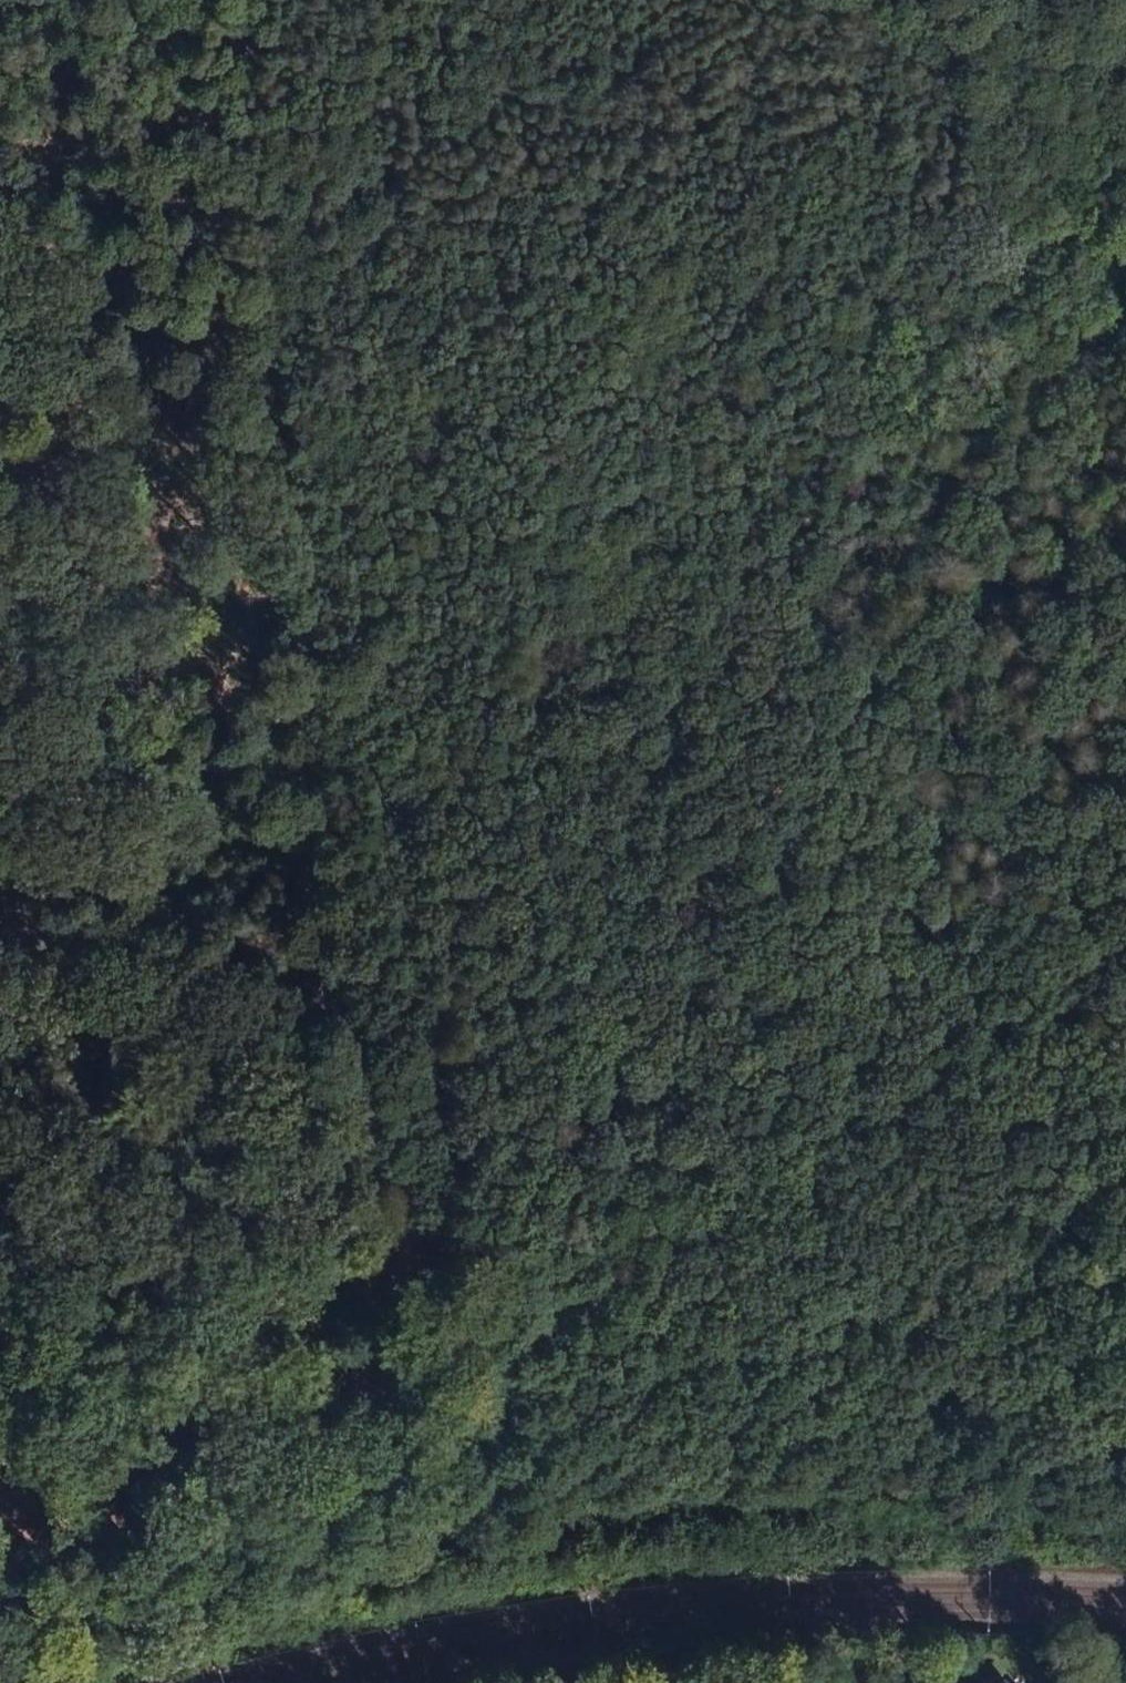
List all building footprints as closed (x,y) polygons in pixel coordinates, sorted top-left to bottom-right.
[(911,1660),(912,1648),(894,1646),(893,1658),(911,1660)]
